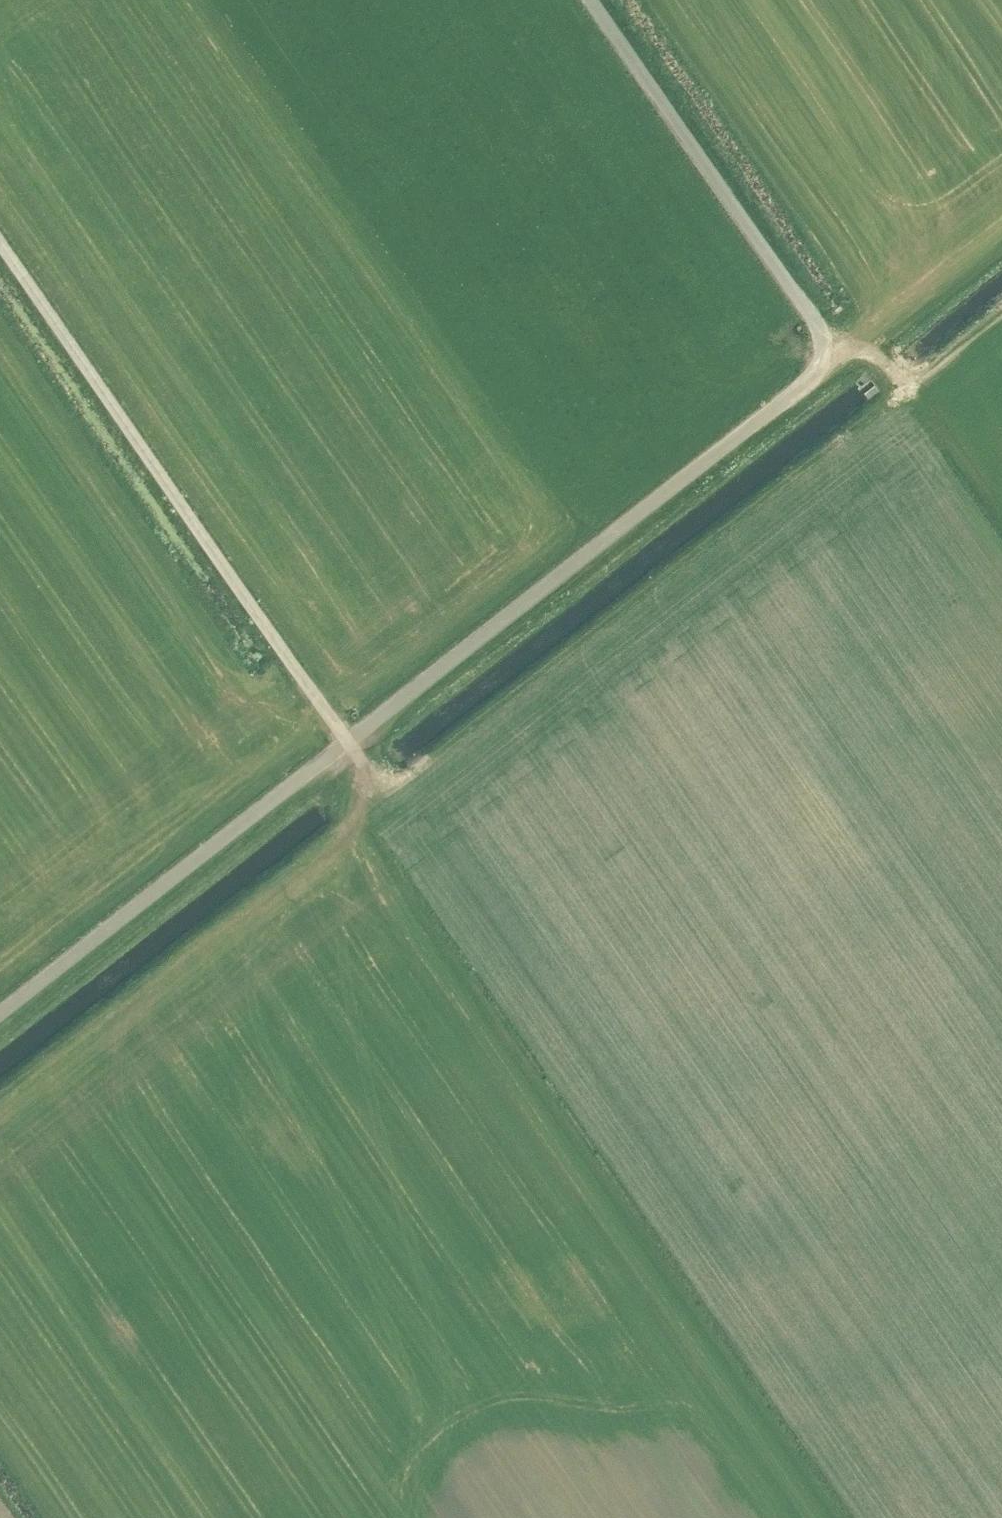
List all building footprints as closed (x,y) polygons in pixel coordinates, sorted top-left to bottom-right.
[(311,825),(320,816),(311,806),(301,816),(311,825)]
